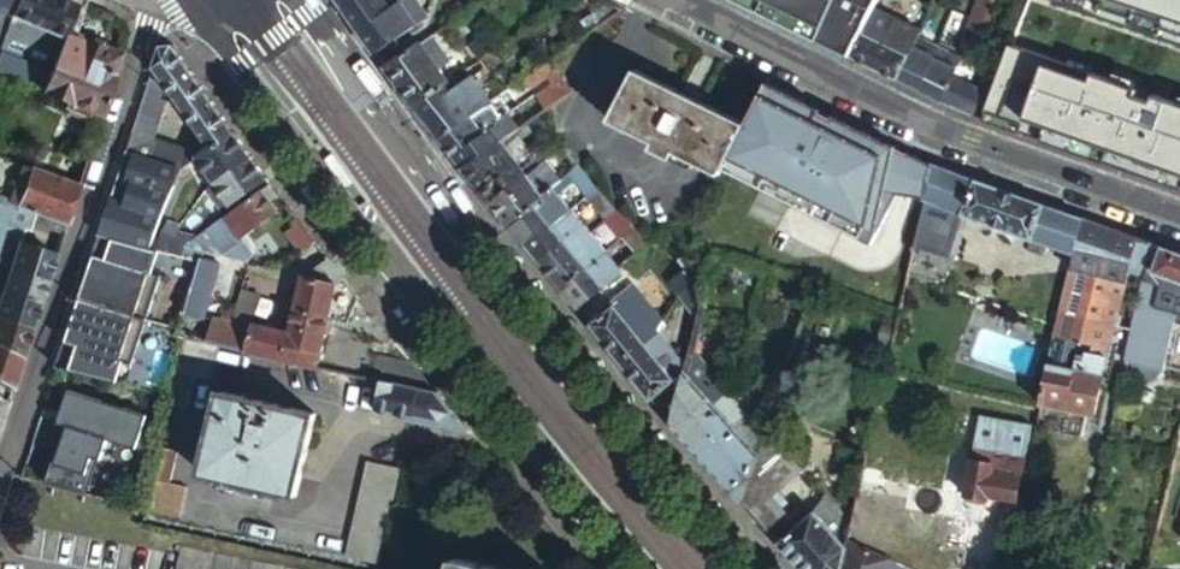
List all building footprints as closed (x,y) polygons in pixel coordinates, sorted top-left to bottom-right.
[(66,0),(12,0),(0,37),(0,53),(15,59),(22,40),(20,39),(26,23),(36,27),(62,37),(64,32),(74,4),(66,0)] [(12,0),(0,0),(0,37),(12,0)] [(341,5),(344,10),(359,0),(338,0),(341,5)] [(344,10),(358,29),(401,1),(401,0),(359,0),(344,10)] [(781,23),(785,15),(808,26),(803,34),(850,57),(871,10),(876,0),(734,0),(781,23)] [(983,63),(989,36),(997,0),(976,0),(957,53),(963,56),(983,63)] [(1072,14),(1037,0),(1024,34),(1020,43),(1009,69),(1047,83),(1072,14)] [(358,29),(375,52),(417,22),(416,21),(406,8),(401,1),(358,29)] [(406,8),(416,21),(425,12),(417,1),(406,8)] [(467,13),(460,2),(448,10),(446,15),(451,23),(467,13)] [(850,57),(850,58),(860,63),(897,80),(918,38),(920,34),(871,10),(850,57)] [(785,15),(781,23),(803,34),(808,26),(785,15)] [(48,72),(45,82),(41,91),(72,104),(69,111),(86,118),(88,111),(99,116),(102,108),(120,54),(64,32),(62,37),(56,52),(48,72)] [(422,42),(385,67),(405,95),(413,105),(443,86),(449,82),(439,67),(450,60),(433,36),(422,42)] [(918,38),(897,80),(902,83),(919,91),(937,49),(918,38)] [(131,141),(127,151),(183,169),(196,160),(206,154),(234,134),(227,125),(207,97),(172,46),(160,49),(131,141)] [(938,101),(941,102),(954,79),(955,77),(961,61),(937,49),(919,91),(938,101)] [(32,87),(35,78),(45,82),(48,72),(34,66),(15,59),(0,53),(0,73),(32,87)] [(475,65),(481,61),(476,54),(470,57),(475,65)] [(954,79),(941,102),(964,113),(974,117),(985,93),(972,86),(983,63),(963,56),(961,61),(955,77),(954,79)] [(563,74),(553,59),(508,91),(512,96),(526,86),(529,90),(545,79),(549,84),(563,74)] [(720,172),(745,124),(699,102),(682,93),(637,71),(614,119),(659,141),(655,148),(672,156),(675,150),(720,172)] [(528,123),(538,116),(575,90),(563,74),(549,84),(551,87),(536,98),(539,101),(519,116),(525,125),(528,123)] [(443,86),(413,105),(434,133),(440,140),(486,106),(491,103),(473,77),(449,93),(443,86)] [(685,87),(682,93),(699,102),(702,95),(685,87)] [(486,106),(440,140),(451,154),(496,121),(486,106)] [(549,130),(538,116),(528,123),(533,130),(539,138),(549,130)] [(451,154),(463,169),(508,137),(496,121),(451,154)] [(528,123),(525,125),(515,132),(520,139),(533,130),(528,123)] [(562,146),(549,130),(539,138),(545,146),(552,155),(562,146)] [(467,174),(478,188),(513,159),(527,148),(520,139),(515,132),(508,137),(463,169),(467,174)] [(249,156),(234,134),(206,154),(196,160),(205,173),(212,183),(249,156)] [(545,146),(539,138),(527,148),(513,159),(519,167),(545,146)] [(577,164),(562,146),(552,155),(566,173),(577,164)] [(127,151),(120,175),(109,205),(106,214),(101,231),(147,244),(153,246),(156,238),(160,226),(161,223),(143,217),(150,195),(168,200),(171,191),(183,169),(127,151)] [(255,164),(249,156),(212,183),(204,189),(219,212),(266,179),(255,164)] [(0,159),(0,193),(18,200),(16,208),(45,218),(43,224),(62,232),(66,219),(76,187),(0,159)] [(513,159),(478,188),(491,204),(526,176),(519,167),(513,159)] [(541,195),(550,187),(558,180),(544,161),(526,176),(541,195)] [(982,183),(931,164),(926,189),(924,198),(950,209),(957,211),(963,214),(1073,253),(1084,220),(1047,208),(982,183)] [(204,189),(212,183),(205,173),(193,181),(200,191),(204,189)] [(526,176),(491,204),(507,224),(541,195),(526,176)] [(575,185),(582,195),(595,185),(587,176),(575,185)] [(262,192),(270,185),(266,179),(219,212),(224,218),(262,192)] [(276,213),(285,206),(279,197),(270,185),(262,192),(276,213)] [(595,185),(582,195),(600,217),(613,206),(609,203),(595,185)] [(541,195),(507,224),(523,244),(567,208),(550,187),(541,195)] [(203,250),(220,255),(276,213),(262,192),(224,218),(185,246),(203,250)] [(39,236),(43,224),(45,218),(16,208),(15,210),(10,226),(39,236)] [(567,208),(523,244),(543,269),(588,232),(567,208)] [(922,208),(920,215),(916,238),(913,250),(952,258),(960,216),(922,208)] [(1152,244),(1084,220),(1073,253),(1066,279),(1059,311),(1131,327),(1136,304),(1143,269),(1152,244)] [(615,232),(620,237),(630,228),(626,223),(615,232)] [(630,228),(620,237),(633,253),(644,245),(630,228)] [(160,247),(184,254),(185,246),(179,244),(182,234),(165,229),(163,240),(160,247)] [(604,251),(588,232),(543,269),(549,275),(560,289),(604,251)] [(156,238),(153,246),(160,247),(163,240),(156,238)] [(16,243),(6,239),(0,257),(0,266),(8,269),(16,243)] [(44,283),(53,256),(16,243),(8,269),(44,283)] [(194,280),(200,258),(184,254),(160,247),(153,246),(147,244),(140,272),(172,280),(174,274),(194,280)] [(1152,244),(1143,269),(1179,282),(1179,254),(1152,244)] [(184,254),(200,258),(203,250),(185,246),(184,254)] [(667,269),(683,257),(676,248),(660,260),(667,269)] [(616,266),(604,251),(560,289),(576,308),(620,271),(616,266)] [(644,252),(620,271),(628,282),(653,262),(644,252)] [(194,280),(184,311),(203,317),(218,263),(211,261),(211,259),(205,257),(204,260),(200,258),(194,280)] [(694,270),(683,257),(667,269),(677,283),(694,270)] [(332,267),(326,260),(306,276),(302,275),(293,316),(326,324),(328,318),(347,323),(358,298),(332,267)] [(8,269),(0,292),(37,306),(44,283),(8,269)] [(106,273),(88,269),(80,296),(71,323),(81,325),(84,312),(168,332),(174,305),(101,288),(106,273)] [(698,309),(705,284),(694,270),(677,283),(698,309)] [(240,290),(232,324),(242,326),(243,321),(251,323),(257,295),(240,290)] [(29,329),(37,306),(0,292),(0,293),(0,318),(29,329)] [(627,296),(613,306),(643,342),(656,331),(627,296)] [(595,320),(589,324),(596,332),(620,360),(643,342),(613,306),(611,308),(606,300),(589,313),(595,320)] [(1131,327),(1125,352),(1124,359),(1143,364),(1163,368),(1174,312),(1136,304),(1131,327)] [(1110,348),(1125,352),(1131,327),(1059,311),(1052,341),(1048,365),(1103,378),(1110,348)] [(207,342),(217,345),(246,351),(284,360),(290,332),(251,323),(243,321),(242,326),(232,324),(230,324),(232,315),(224,313),(222,321),(212,319),(207,342)] [(290,332),(284,360),(297,363),(317,368),(326,324),(293,316),(290,332)] [(29,329),(0,318),(0,382),(10,387),(26,337),(29,329)] [(892,348),(897,326),(884,323),(878,345),(892,348)] [(679,386),(684,365),(656,331),(643,342),(674,380),(679,386)] [(207,342),(183,337),(177,371),(211,379),(217,345),(207,342)] [(674,380),(643,342),(620,360),(640,385),(652,399),(674,380)] [(688,349),(684,365),(679,386),(670,421),(681,433),(691,444),(707,431),(697,419),(711,406),(690,381),(706,368),(688,349)] [(381,381),(434,392),(423,378),(409,361),(376,354),(370,379),(381,381)] [(1143,364),(1124,359),(1121,372),(1141,377),(1143,364)] [(1048,365),(1040,403),(1094,415),(1103,378),(1048,365)] [(718,381),(706,368),(690,381),(711,406),(727,391),(718,381)] [(757,373),(747,370),(742,389),(752,392),(757,373)] [(670,421),(679,386),(674,380),(652,399),(670,421)] [(450,410),(434,392),(381,381),(374,411),(467,431),(450,410)] [(742,389),(738,403),(747,412),(752,392),(742,389)] [(732,428),(748,414),(747,412),(738,403),(727,391),(711,406),(697,419),(707,431),(691,444),(710,465),(725,451),(717,442),(732,428)] [(314,414),(222,392),(203,473),(296,495),(314,414)] [(145,419),(67,394),(56,427),(66,430),(60,449),(56,448),(44,485),(85,495),(96,461),(100,463),(106,443),(135,452),(145,419)] [(1035,435),(1040,406),(1022,402),(1017,431),(1035,435)] [(757,455),(765,432),(748,414),(732,428),(757,455)] [(722,480),(741,501),(757,455),(732,428),(717,442),(725,451),(710,465),(722,480)] [(1006,452),(1009,432),(995,428),(992,448),(1006,452)] [(1028,469),(1035,435),(1017,431),(1010,429),(1009,432),(1006,452),(992,448),(975,444),(965,494),(969,495),(968,500),(985,503),(986,500),(990,500),(990,495),(1016,502),(1021,467),(1028,469)] [(741,501),(765,527),(784,511),(769,495),(799,469),(765,432),(757,455),(741,501)] [(161,449),(156,477),(171,480),(177,452),(161,449)] [(398,468),(369,461),(348,555),(378,562),(398,468)] [(185,487),(155,480),(149,510),(178,517),(185,487)] [(844,553),(847,538),(850,530),(851,525),(824,496),(814,512),(812,513),(779,543),(802,568),(840,568),(844,553)] [(855,510),(851,525),(850,530),(893,550),(900,531),(855,510)] [(840,568),(912,568),(890,558),(847,538),(844,553),(840,568)] [(179,547),(175,568),(286,568),(179,547)] [(455,558),(453,568),(510,568),(455,558)]
